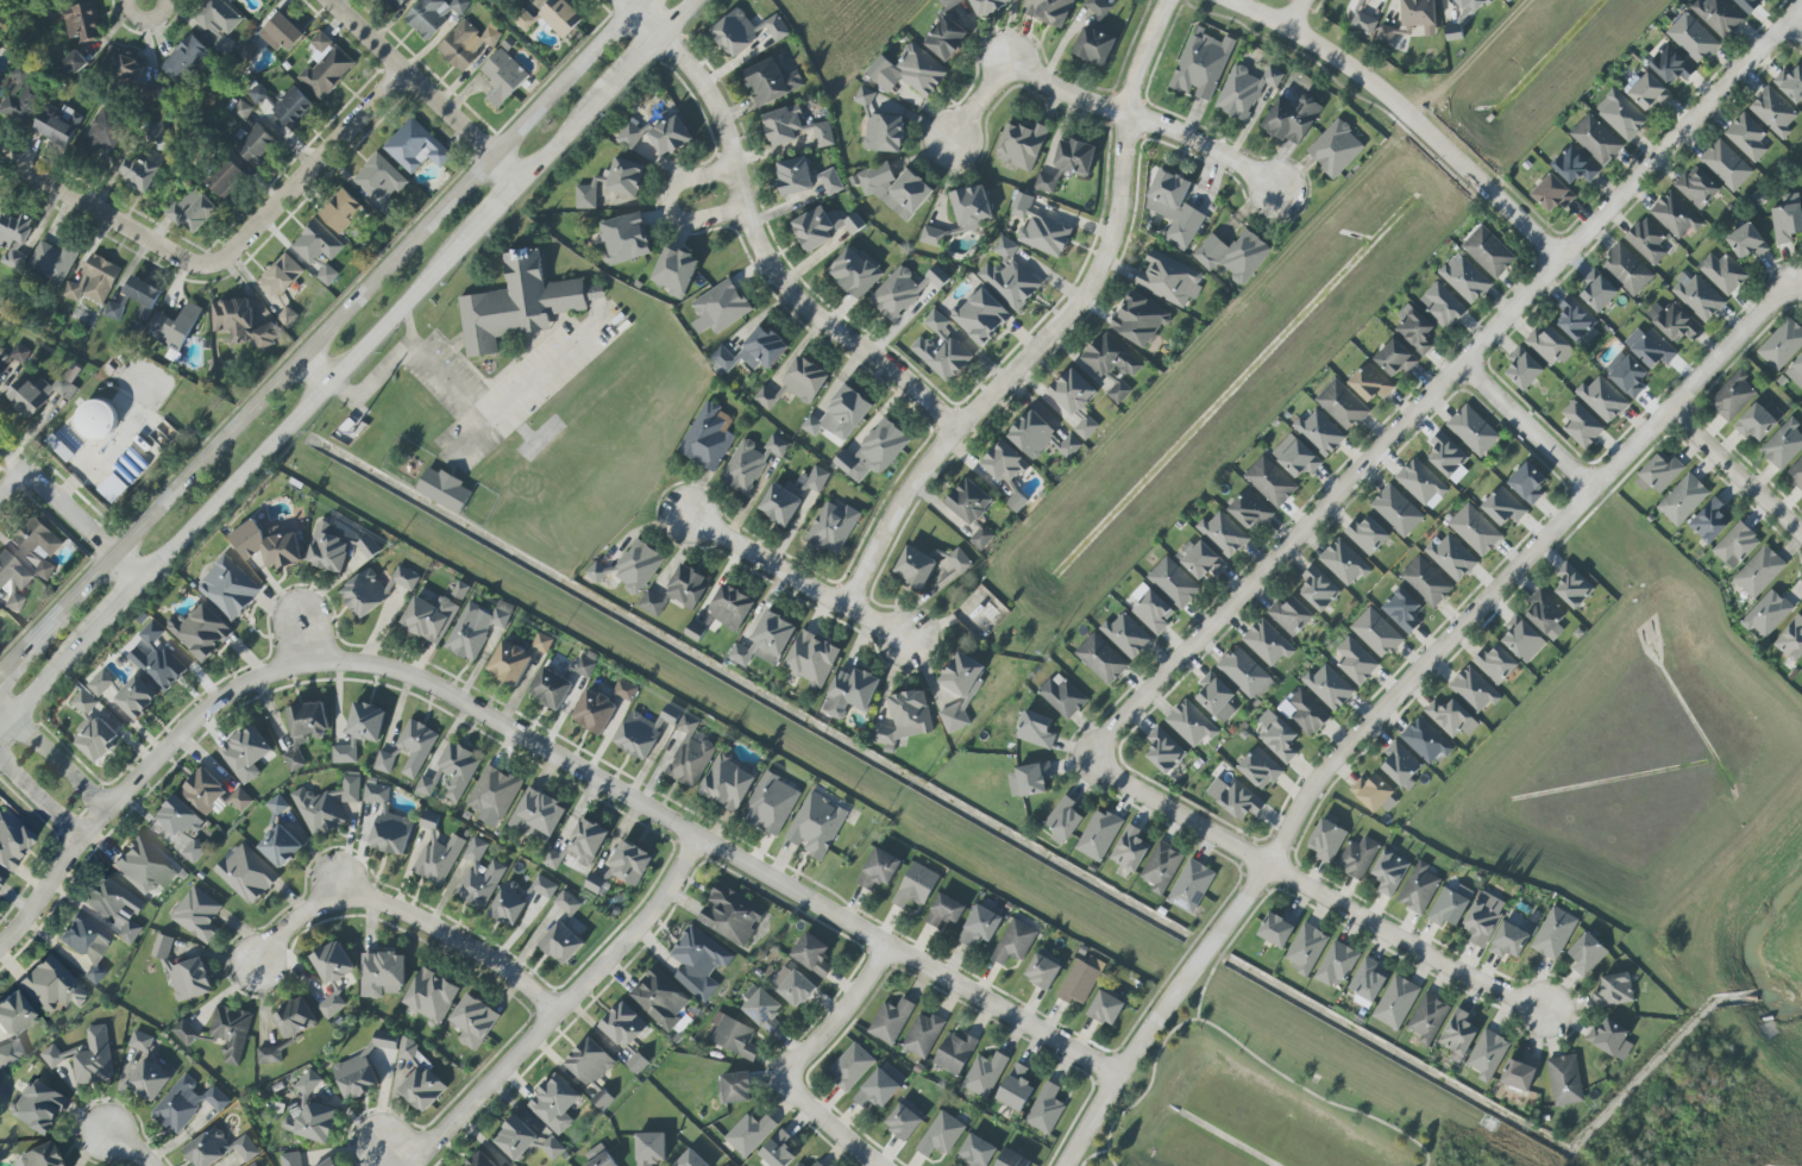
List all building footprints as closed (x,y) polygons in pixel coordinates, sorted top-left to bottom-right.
[(243,19),(223,0),(208,0),(193,17),(219,41),(214,47),(224,56),(235,44),(227,37),(243,19)] [(396,12),(407,0),(382,0),(396,12)] [(448,5),(443,0),(421,0),(403,20),(426,41),(455,10),(460,15),(470,5),(465,0),(453,0),(448,5)] [(564,0),(552,0),(537,15),(564,40),(584,19),(564,0)] [(965,0),(939,0),(945,12),(965,1),(965,0)] [(1010,0),(970,0),(978,19),(1012,4),(1010,0)] [(1023,14),(1063,29),(1074,0),(1028,0),(1023,14)] [(1102,20),(1113,7),(1104,0),(1088,0),(1084,5),(1102,20)] [(1425,26),(1425,36),(1436,36),(1435,0),(1402,0),(1402,27),(1425,26)] [(1463,39),(1461,27),(1486,4),(1501,1),(1500,0),(1454,0),(1466,12),(1453,24),(1445,26),(1447,42),(1463,39)] [(1725,41),(1745,20),(1723,0),(1707,0),(1703,4),(1699,0),(1697,0),(1690,9),(1725,41)] [(1749,16),(1762,2),(1760,0),(1732,0),(1749,16)] [(61,9),(69,40),(79,37),(81,44),(103,38),(93,1),(61,9)] [(526,33),(536,21),(521,7),(510,19),(526,33)] [(759,37),(755,33),(758,30),(737,8),(710,33),(734,59),(759,37)] [(1350,26),(1371,36),(1378,21),(1357,11),(1350,26)] [(277,49),(281,44),(289,52),(305,35),(280,12),(260,34),(277,49)] [(1720,44),(1686,12),(1666,33),(1700,66),(1720,44)] [(776,43),(790,35),(778,14),(763,22),(776,43)] [(924,46),(949,63),(970,33),(945,15),(924,46)] [(462,75),(480,56),(474,52),(484,42),(491,48),(504,35),(492,24),(481,36),(465,20),(437,50),(462,75)] [(1387,46),(1396,33),(1383,24),(1375,38),(1387,46)] [(1104,68),(1117,38),(1085,25),(1073,54),(1104,68)] [(1211,103),(1235,40),(1225,36),(1222,42),(1203,35),(1206,29),(1195,25),(1170,87),(1192,96),(1211,103)] [(356,65),(322,33),(316,40),(322,46),(311,57),(315,61),(298,79),(321,101),(356,65)] [(159,67),(178,85),(210,52),(192,34),(159,67)] [(235,55),(250,64),(259,49),(244,40),(235,55)] [(865,74),(889,94),(902,79),(926,100),(949,73),(913,42),(893,65),(881,55),(865,74)] [(1680,77),(1684,81),(1696,71),(1670,42),(1647,63),(1669,87),(1680,77)] [(530,76),(501,48),(479,71),(496,87),(485,98),(498,109),(530,76)] [(101,70),(137,85),(146,63),(109,49),(101,70)] [(59,68),(74,81),(90,64),(75,50),(59,68)] [(760,108),(805,87),(797,71),(783,77),(774,57),(743,72),(760,108)] [(27,128),(44,93),(26,85),(33,71),(17,63),(10,78),(15,81),(0,111),(0,115),(27,128)] [(1215,109),(1247,122),(1264,84),(1278,90),(1285,73),(1268,66),(1263,78),(1234,65),(1215,109)] [(1772,82),(1797,105),(1801,100),(1801,69),(1798,66),(1790,75),(1784,69),(1772,82)] [(1647,112),(1656,102),(1661,107),(1672,95),(1645,70),(1625,92),(1647,112)] [(255,106),(269,98),(261,85),(247,92),(255,106)] [(868,108),(877,94),(862,85),(854,99),(868,108)] [(1780,138),(1801,116),(1768,86),(1748,108),(1780,138)] [(167,87),(144,88),(145,101),(167,100),(167,87)] [(315,105),(295,87),(273,111),(292,130),(315,105)] [(1649,120),(1614,88),(1594,110),(1628,142),(1649,120)] [(1298,149),(1324,106),(1305,94),(1300,103),(1283,92),(1262,127),(1298,149)] [(254,109),(240,100),(231,113),(245,122),(254,109)] [(66,149),(81,121),(47,103),(32,131),(66,149)] [(762,116),(772,148),(798,140),(795,132),(805,129),(797,105),(762,116)] [(80,149),(94,156),(100,144),(113,151),(127,119),(100,106),(80,149)] [(1569,134),(1604,168),(1625,147),(1589,113),(1569,134)] [(1759,142),(1767,135),(1744,113),(1723,134),(1755,164),(1768,150),(1759,142)] [(662,159),(694,140),(678,114),(647,133),(662,159)] [(866,115),(865,151),(902,152),(903,116),(866,115)] [(634,152),(648,127),(630,117),(616,142),(634,152)] [(412,176),(428,158),(440,169),(453,156),(411,118),(382,149),(412,176)] [(1337,119),(1306,153),(1335,180),(1366,146),(1337,119)] [(816,149),(834,146),(830,122),(813,125),(816,149)] [(1031,173),(1049,128),(1037,124),(1034,132),(1009,122),(994,158),(1031,173)] [(162,144),(166,126),(153,123),(148,140),(162,144)] [(254,167),(278,144),(259,124),(235,147),(254,167)] [(1734,193),(1754,172),(1719,138),(1699,159),(1734,193)] [(1062,170),(1088,178),(1098,147),(1072,139),(1070,143),(1062,140),(1051,177),(1038,174),(1034,189),(1054,195),(1062,170)] [(1572,186),(1580,177),(1589,185),(1600,172),(1570,144),(1550,166),(1572,186)] [(149,193),(165,157),(144,148),(139,160),(127,155),(116,179),(149,193)] [(398,195),(410,182),(377,153),(352,180),(372,199),(376,193),(384,201),(393,191),(398,195)] [(605,188),(635,199),(647,167),(617,156),(605,188)] [(783,197),(813,190),(806,157),(776,164),(783,197)] [(246,176),(229,159),(205,181),(222,199),(246,176)] [(934,189),(906,168),(895,182),(888,162),(850,176),(854,187),(860,184),(864,198),(872,195),(908,223),(934,189)] [(1674,187),(1700,211),(1721,189),(1695,165),(1674,187)] [(828,197),(844,190),(834,168),(818,175),(828,197)] [(1172,221),(1163,241),(1187,252),(1205,214),(1182,204),(1192,183),(1161,169),(1143,207),(1172,221)] [(1530,195),(1550,214),(1559,204),(1564,209),(1576,197),(1551,173),(1530,195)] [(576,209),(599,210),(599,183),(576,183),(576,209)] [(949,194),(960,233),(979,228),(978,223),(993,219),(983,184),(949,194)] [(193,237),(219,209),(194,185),(168,213),(193,237)] [(318,215),(340,235),(365,208),(343,188),(318,215)] [(1649,212),(1680,242),(1701,221),(1669,191),(1649,212)] [(1062,258),(1073,227),(1029,212),(1034,198),(1018,192),(1010,215),(1027,221),(1024,228),(1021,226),(1015,242),(1062,258)] [(1782,195),(1783,207),(1771,209),(1775,245),(1792,243),(1791,235),(1801,233),(1801,216),(1800,193),(1782,195)] [(3,252),(0,259),(0,263),(19,272),(27,255),(20,253),(34,222),(3,209),(0,215),(0,251),(3,252)] [(598,224),(611,267),(653,254),(640,212),(598,224)] [(1659,245),(1666,237),(1645,217),(1624,238),(1654,267),(1667,254),(1659,245)] [(311,265),(322,253),(331,262),(345,246),(315,219),(290,248),(311,265)] [(1740,261),(1752,253),(1756,259),(1770,250),(1751,221),(1725,238),(1740,261)] [(918,240),(939,248),(945,233),(924,225),(918,240)] [(1496,280),(1517,258),(1482,225),(1461,248),(1496,280)] [(1242,286),(1273,251),(1247,228),(1229,248),(1212,233),(1192,256),(1211,273),(1218,265),(1242,286)] [(976,276),(1018,312),(1042,284),(1011,258),(1019,249),(1004,237),(992,250),(1004,259),(995,269),(988,263),(976,276)] [(66,244),(62,252),(41,240),(27,266),(62,285),(80,251),(66,244)] [(1635,297),(1655,276),(1620,243),(1600,265),(1635,297)] [(701,261),(667,246),(651,281),(671,290),(669,295),(683,302),(701,261)] [(885,273),(868,257),(865,260),(850,246),(827,271),(859,301),(885,273)] [(459,297),(467,358),(498,354),(496,337),(555,329),(553,315),(588,311),(586,301),(605,298),(604,286),(585,288),(584,279),(545,284),(540,249),(504,254),(509,290),(459,297)] [(1203,274),(1150,249),(1145,261),(1150,264),(1146,273),(1141,270),(1133,286),(1184,308),(1189,297),(1196,301),(1202,288),(1197,286),(1203,274)] [(305,271),(285,252),(257,283),(277,301),(305,271)] [(1718,261),(1711,253),(1697,266),(1726,298),(1749,277),(1727,253),(1718,261)] [(104,306),(121,267),(92,254),(79,285),(68,281),(62,296),(78,303),(81,296),(104,306)] [(1472,306),(1492,284),(1459,254),(1439,275),(1472,306)] [(316,278),(329,287),(339,274),(326,264),(316,278)] [(894,324),(926,289),(901,265),(868,300),(894,324)] [(950,279),(936,265),(925,276),(939,290),(950,279)] [(1582,282),(1588,288),(1579,296),(1598,314),(1619,292),(1594,269),(1582,282)] [(1726,302),(1696,275),(1691,280),(1684,274),(1669,290),(1706,324),(1726,302)] [(154,309),(162,289),(131,277),(123,296),(154,309)] [(690,302),(700,319),(692,323),(699,335),(712,328),(714,333),(752,314),(733,279),(690,302)] [(1418,301),(1448,330),(1468,310),(1437,281),(1418,301)] [(982,347),(1012,315),(982,288),(962,310),(958,306),(948,316),(982,347)] [(1109,328),(1145,350),(1161,324),(1165,326),(1172,315),(1132,290),(1109,328)] [(1555,323),(1581,348),(1602,326),(1569,295),(1558,307),(1564,313),(1555,323)] [(213,303),(211,332),(226,333),(233,330),(233,344),(238,344),(250,340),(258,340),(261,349),(282,341),(275,321),(263,326),(259,326),(249,299),(226,298),(213,303)] [(145,333),(180,353),(204,310),(189,301),(177,322),(157,312),(145,333)] [(104,316),(119,321),(124,307),(109,302),(104,316)] [(1684,335),(1690,342),(1702,328),(1673,302),(1665,311),(1656,303),(1644,315),(1676,344),(1684,335)] [(1433,346),(1425,339),(1434,328),(1408,304),(1397,316),(1402,321),(1394,330),(1423,357),(1433,346)] [(286,327),(297,318),(290,307),(278,315),(286,327)] [(910,349),(947,384),(973,357),(944,329),(950,323),(935,309),(923,322),(941,340),(935,347),(923,335),(910,349)] [(1789,317),(1755,353),(1777,373),(1801,347),(1801,329),(1789,317)] [(739,358),(755,371),(760,365),(769,372),(790,346),(771,331),(769,333),(760,326),(736,357),(720,345),(710,358),(717,364),(713,369),(724,378),(739,358)] [(1556,370),(1574,349),(1549,327),(1542,335),(1535,329),(1524,342),(1556,370)] [(1668,365),(1678,354),(1650,328),(1644,334),(1638,328),(1623,344),(1652,370),(1662,359),(1668,365)] [(1115,366),(1131,380),(1145,365),(1106,330),(1079,361),(1101,381),(1115,366)] [(1373,360),(1393,378),(1401,369),(1408,375),(1419,362),(1394,338),(1373,360)] [(9,357),(23,366),(31,352),(17,343),(9,357)] [(1545,372),(1521,346),(1508,359),(1513,365),(1505,373),(1523,392),(1545,372)] [(1623,351),(1603,372),(1634,400),(1645,388),(1640,383),(1649,374),(1623,351)] [(1784,373),(1801,390),(1801,354),(1784,373)] [(780,388),(811,406),(830,374),(799,355),(780,388)] [(1377,394),(1383,400),(1395,387),(1368,362),(1347,383),(1369,403),(1377,394)] [(1098,392),(1072,367),(1048,393),(1074,418),(1098,392)] [(53,391),(68,402),(78,389),(71,384),(78,375),(68,368),(53,388),(41,378),(35,385),(21,375),(4,400),(32,420),(53,391)] [(1759,392),(1739,371),(1707,401),(1728,423),(1759,392)] [(1574,392),(1609,425),(1629,403),(1599,375),(1587,388),(1582,383),(1574,392)] [(1315,401),(1349,433),(1370,411),(1335,379),(1315,401)] [(1106,395),(1118,406),(1132,391),(1120,380),(1106,395)] [(874,406),(847,385),(819,421),(810,415),(801,427),(814,438),(823,427),(845,443),(874,406)] [(1606,429),(1574,400),(1561,413),(1571,422),(1564,430),(1585,451),(1606,429)] [(716,472),(735,436),(727,432),(735,417),(705,401),(678,452),(716,472)] [(115,403),(79,402),(78,438),(114,439),(115,403)] [(1501,439),(1467,403),(1446,424),(1479,459),(1501,439)] [(1346,438),(1317,409),(1307,420),(1302,415),(1292,426),(1327,459),(1346,438)] [(1007,435),(1033,462),(1051,444),(1068,460),(1083,446),(1071,434),(1063,442),(1032,410),(1007,435)] [(1073,430),(1085,442),(1099,427),(1087,415),(1073,430)] [(1792,417),(1759,451),(1780,472),(1801,449),(1801,436),(1796,430),(1800,425),(1792,417)] [(880,477),(911,440),(885,418),(853,455),(845,448),(833,462),(859,485),(872,469),(880,477)] [(1469,457),(1440,430),(1429,442),(1435,448),(1426,458),(1449,479),(1469,457)] [(743,438),(719,480),(747,496),(772,453),(783,459),(791,445),(773,435),(762,455),(753,449),(756,445),(743,438)] [(1310,475),(1322,464),(1299,439),(1277,460),(1296,480),(1306,470),(1310,475)] [(1009,488),(1029,464),(1001,440),(981,465),(1009,488)] [(1660,495),(1685,468),(1674,457),(1668,464),(1657,454),(1638,474),(1660,495)] [(1243,477),(1278,509),(1298,488),(1263,455),(1243,477)] [(1784,475),(1801,492),(1801,456),(1784,475)] [(1447,487),(1415,457),(1394,479),(1427,509),(1447,487)] [(1544,494),(1539,490),(1548,480),(1528,461),(1507,484),(1533,507),(1544,494)] [(805,487),(820,494),(830,473),(815,466),(805,487)] [(416,495),(462,514),(472,491),(462,487),(464,482),(428,467),(416,495)] [(1656,507),(1677,528),(1710,493),(1689,473),(1656,507)] [(945,505),(972,528),(995,500),(967,478),(945,505)] [(788,528),(803,499),(773,483),(758,512),(788,528)] [(1369,505),(1405,538),(1425,517),(1389,484),(1369,505)] [(1502,527),(1509,519),(1516,525),(1528,511),(1500,485),(1480,507),(1502,527)] [(1254,535),(1274,513),(1247,489),(1227,511),(1254,535)] [(1018,514),(1029,501),(1016,491),(1005,504),(1018,514)] [(1709,546),(1731,522),(1719,512),(1725,506),(1714,496),(1687,526),(1709,546)] [(837,557),(862,514),(847,505),(844,511),(826,502),(805,539),(837,557)] [(1447,524),(1483,558),(1503,536),(1468,503),(1447,524)] [(1196,527),(1230,560),(1250,540),(1220,511),(1208,523),(1204,519),(1196,527)] [(63,544),(35,516),(10,542),(27,558),(33,553),(43,562),(34,570),(45,581),(57,569),(47,561),(63,544)] [(1371,558),(1391,536),(1369,516),(1360,526),(1354,520),(1343,533),(1371,558)] [(304,561),(296,532),(285,536),(282,532),(278,534),(266,538),(255,519),(229,536),(246,563),(260,554),(271,570),(304,561)] [(342,574),(351,541),(329,535),(332,524),(318,521),(307,564),(342,574)] [(1733,571),(1761,541),(1739,521),(1711,551),(1733,571)] [(968,541),(982,552),(994,537),(981,526),(968,541)] [(1478,562),(1449,534),(1440,543),(1435,538),(1423,551),(1458,584),(1478,562)] [(357,544),(368,560),(381,551),(370,535),(357,544)] [(666,560),(637,537),(610,572),(596,560),(585,575),(600,586),(609,574),(637,596),(666,560)] [(1372,570),(1338,537),(1318,559),(1348,587),(1361,574),(1364,577),(1372,570)] [(1200,581),(1209,572),(1215,577),(1226,564),(1201,540),(1180,562),(1200,581)] [(1754,600),(1787,565),(1765,544),(1732,580),(1754,600)] [(893,575),(924,589),(938,560),(907,546),(893,575)] [(973,566),(958,547),(946,558),(961,576),(973,566)] [(2,548),(0,550),(0,593),(8,599),(3,604),(14,614),(25,601),(17,593),(32,577),(2,548)] [(236,621),(263,586),(223,555),(196,590),(236,621)] [(1454,588),(1418,555),(1399,576),(1435,609),(1454,588)] [(1182,610),(1202,589),(1167,556),(1147,577),(1182,610)] [(1554,591),(1575,611),(1596,588),(1566,561),(1555,573),(1563,581),(1554,591)] [(1300,576),(1307,582),(1298,592),(1321,613),(1341,591),(1312,564),(1300,576)] [(696,610),(711,579),(681,565),(666,596),(696,610)] [(420,576),(398,566),(391,582),(414,591),(420,576)] [(360,620),(391,597),(370,569),(339,591),(360,620)] [(452,595),(463,600),(470,587),(459,581),(452,595)] [(739,633),(756,600),(723,583),(706,616),(739,633)] [(1423,608),(1401,586),(1380,608),(1409,636),(1420,624),(1414,618),(1423,608)] [(1553,643),(1565,631),(1558,623),(1566,614),(1540,588),(1528,601),(1532,604),(1523,614),(1553,643)] [(1177,614),(1150,589),(1130,611),(1157,635),(1177,614)] [(1794,609),(1772,589),(1739,623),(1749,633),(1753,628),(1765,639),(1794,609)] [(667,600),(645,592),(639,609),(661,618),(667,600)] [(442,646),(459,605),(440,597),(437,605),(413,596),(400,629),(442,646)] [(1293,639),(1314,617),(1293,597),(1284,606),(1278,600),(1266,613),(1293,639)] [(475,664),(494,625),(504,630),(515,608),(500,601),(493,614),(467,602),(445,649),(475,664)] [(202,664),(234,633),(205,603),(183,624),(176,616),(165,625),(202,664)] [(1404,638),(1369,607),(1349,629),(1384,660),(1404,638)] [(1101,632),(1133,661),(1153,640),(1121,610),(1101,632)] [(797,624),(766,611),(749,649),(735,643),(728,659),(747,668),(753,656),(778,667),(797,624)] [(1796,663),(1801,656),(1801,617),(1798,613),(1773,644),(1796,663)] [(1510,632),(1501,642),(1527,665),(1547,643),(1516,614),(1504,626),(1510,632)] [(1296,651),(1262,618),(1241,640),(1271,668),(1283,655),(1288,660),(1296,651)] [(128,656),(165,693),(187,671),(157,641),(165,632),(153,620),(138,635),(153,650),(147,656),(137,647),(128,656)] [(841,648),(800,631),(784,671),(824,687),(841,648)] [(554,639),(538,632),(531,647),(547,654),(554,639)] [(1129,666),(1094,632),(1073,654),(1109,687),(1129,666)] [(1380,666),(1349,636),(1329,657),(1360,686),(1380,666)] [(518,688),(538,650),(531,646),(528,652),(504,639),(486,672),(518,688)] [(1519,667),(1499,645),(1488,654),(1484,649),(1472,660),(1497,687),(1519,667)] [(1217,667),(1252,701),(1272,680),(1237,646),(1217,667)] [(948,735),(971,725),(966,712),(982,682),(980,678),(986,667),(958,652),(949,670),(945,671),(940,681),(942,686),(960,696),(955,705),(938,712),(948,735)] [(596,663),(581,657),(574,673),(590,679),(596,663)] [(1355,693),(1325,661),(1303,682),(1333,713),(1355,693)] [(1449,686),(1480,716),(1500,695),(1468,665),(1449,686)] [(562,710),(574,681),(543,667),(530,697),(562,710)] [(881,678),(856,669),(853,675),(839,670),(823,711),(844,719),(849,706),(868,713),(881,678)] [(87,685),(98,698),(115,683),(103,670),(87,685)] [(1037,693),(1068,722),(1088,700),(1057,671),(1037,693)] [(1235,695),(1210,671),(1198,685),(1204,691),(1196,699),(1223,725),(1237,711),(1228,703),(1235,695)] [(136,722),(161,696),(138,675),(114,700),(136,722)] [(632,702),(639,688),(620,680),(613,694),(632,702)] [(1330,717),(1299,688),(1279,709),(1311,738),(1330,717)] [(602,736),(618,705),(588,689),(571,720),(602,736)] [(98,704),(82,690),(71,702),(87,716),(98,704)] [(926,693),(919,691),(889,696),(894,728),(875,725),(872,743),(897,747),(898,739),(933,734),(926,693)] [(1164,721),(1194,748),(1206,736),(1211,741),(1220,731),(1185,699),(1164,721)] [(1468,737),(1480,724),(1452,699),(1445,707),(1435,699),(1423,712),(1453,739),(1461,730),(1468,737)] [(287,709),(294,752),(285,754),(288,771),(304,769),(300,745),(307,744),(306,739),(329,735),(323,702),(287,709)] [(347,736),(380,742),(386,709),(353,703),(347,736)] [(683,712),(667,704),(656,724),(631,711),(613,744),(646,762),(662,732),(659,731),(664,722),(674,727),(683,712)] [(74,744),(98,765),(112,750),(109,747),(125,729),(103,709),(94,719),(90,715),(76,731),(82,736),(74,744)] [(1258,738),(1287,765),(1298,753),(1290,745),(1298,736),(1269,709),(1257,722),(1265,730),(1258,738)] [(1056,735),(1049,733),(1053,718),(1023,711),(1016,740),(1052,749),(1056,735)] [(1452,748),(1421,715),(1400,736),(1431,768),(1452,748)] [(439,733),(409,719),(396,746),(412,753),(401,774),(415,781),(439,733)] [(255,763),(272,753),(256,726),(219,747),(241,787),(262,775),(255,763)] [(1146,738),(1155,746),(1145,756),(1166,776),(1187,754),(1158,726),(1146,738)] [(1408,792),(1415,784),(1410,779),(1423,766),(1395,740),(1384,753),(1390,759),(1381,768),(1408,792)] [(480,757),(448,743),(437,769),(452,775),(442,797),(460,805),(480,757)] [(332,763),(355,764),(355,746),(333,746),(332,763)] [(390,775),(397,751),(381,746),(373,770),(390,775)] [(1237,768),(1263,792),(1283,771),(1257,746),(1237,768)] [(737,813),(757,776),(719,755),(698,792),(737,813)] [(501,823),(523,783),(488,764),(466,804),(501,823)] [(1047,794),(1045,780),(1053,779),(1051,764),(1008,769),(1011,798),(1047,794)] [(204,816),(228,793),(204,768),(180,790),(204,816)] [(778,837),(802,790),(764,771),(741,819),(778,837)] [(291,794),(312,835),(323,836),(348,823),(337,802),(359,803),(360,773),(351,773),(343,776),(343,791),(329,791),(315,798),(311,790),(299,789),(291,794)] [(1378,817),(1397,797),(1375,776),(1368,783),(1362,777),(1349,790),(1378,817)] [(437,784),(421,777),(415,791),(430,798),(437,784)] [(1249,812),(1256,817),(1266,803),(1235,781),(1231,788),(1216,778),(1205,795),(1243,821),(1249,812)] [(390,785),(366,782),(364,802),(388,804),(390,785)] [(227,800),(242,813),(254,800),(239,787),(227,800)] [(508,827),(549,845),(566,806),(525,788),(508,827)] [(824,862),(849,809),(809,791),(786,840),(802,848),(801,851),(824,862)] [(289,807),(279,794),(266,805),(276,817),(289,807)] [(1043,823),(1055,832),(1050,838),(1062,847),(1085,819),(1072,808),(1076,803),(1066,795),(1043,823)] [(155,819),(179,838),(188,827),(196,834),(206,822),(174,796),(155,819)] [(387,813),(389,805),(382,803),(369,847),(404,857),(414,821),(387,813)] [(1124,823),(1098,808),(1075,850),(1101,864),(1124,823)] [(10,873),(34,835),(0,813),(0,867),(10,873)] [(609,832),(582,818),(566,849),(581,856),(577,863),(590,869),(609,832)] [(1333,863),(1348,831),(1321,818),(1306,851),(1333,863)] [(465,840),(452,834),(446,847),(437,842),(441,833),(432,829),(435,823),(431,822),(421,842),(425,844),(412,872),(443,887),(465,840)] [(282,870),(304,846),(280,823),(257,847),(282,870)] [(1110,860),(1136,874),(1151,845),(1137,839),(1142,831),(1128,824),(1110,860)] [(163,892),(180,874),(139,835),(111,864),(146,897),(157,886),(163,892)] [(468,869),(482,876),(486,869),(478,865),(489,844),(473,836),(462,858),(471,862),(468,869)] [(1359,846),(1349,841),(1336,869),(1363,881),(1380,844),(1364,836),(1359,846)] [(194,864),(206,850),(194,839),(181,854),(194,864)] [(606,872),(637,888),(653,856),(623,840),(606,872)] [(1154,886),(1151,891),(1162,897),(1185,855),(1159,841),(1139,878),(1154,886)] [(280,877),(243,842),(214,872),(252,908),(280,877)] [(876,881),(889,888),(903,861),(876,847),(857,884),(871,891),(876,881)] [(1411,863),(1385,849),(1371,875),(1382,881),(1377,891),(1392,899),(1411,863)] [(563,855),(546,850),(541,865),(558,871),(563,855)] [(1195,916),(1215,871),(1188,859),(1168,903),(1195,916)] [(507,868),(493,860),(482,878),(469,870),(455,895),(482,911),(507,868)] [(1396,902),(1422,916),(1441,880),(1427,872),(1430,865),(1419,860),(1396,902)] [(940,875),(912,862),(892,904),(905,910),(910,900),(925,907),(940,875)] [(603,877),(591,872),(584,889),(597,894),(603,877)] [(112,922),(122,906),(138,916),(147,903),(102,875),(84,904),(112,922)] [(558,885),(538,876),(531,891),(551,900),(558,885)] [(520,886),(506,880),(489,916),(515,928),(528,901),(515,896),(520,886)] [(747,948),(766,909),(716,885),(697,924),(747,948)] [(219,929),(212,924),(223,906),(193,886),(170,920),(209,945),(219,929)] [(1441,927),(1444,920),(1457,927),(1471,900),(1444,887),(1427,920),(1441,927)] [(1473,934),(1469,942),(1484,950),(1507,904),(1481,890),(1462,928),(1473,934)] [(574,917),(582,902),(562,891),(554,905),(574,917)] [(938,928),(942,920),(958,926),(966,905),(937,893),(925,923),(938,928)] [(957,941),(975,950),(981,939),(990,943),(1004,918),(977,904),(957,941)] [(1579,920),(1553,906),(1531,949),(1557,963),(1579,920)] [(98,985),(108,972),(95,962),(113,938),(78,912),(56,941),(77,957),(71,964),(98,985)] [(1257,936),(1284,950),(1296,926),(1269,912),(1257,936)] [(1004,966),(1009,956),(1023,962),(1038,930),(1011,918),(991,960),(1004,966)] [(117,936),(132,946),(142,929),(127,920),(117,936)] [(564,967),(586,944),(561,921),(539,943),(564,967)] [(1521,959),(1530,933),(1502,922),(1490,953),(1503,958),(1505,953),(1521,959)] [(1311,976),(1329,935),(1302,924),(1284,964),(1311,976)] [(672,981),(707,1004),(720,985),(710,978),(718,965),(726,970),(736,956),(690,925),(669,956),(683,965),(672,981)] [(823,961),(831,948),(806,932),(790,958),(825,979),(833,967),(823,961)] [(1584,979),(1609,952),(1587,932),(1567,953),(1578,962),(1572,968),(1584,979)] [(152,957),(169,960),(173,938),(157,934),(152,957)] [(327,1021),(348,1004),(334,986),(357,967),(335,940),(310,960),(335,992),(316,1007),(327,1021)] [(1341,991),(1359,953),(1333,940),(1315,978),(1341,991)] [(78,1007),(90,997),(49,953),(18,982),(47,1014),(59,1003),(64,1009),(72,1001),(78,1007)] [(404,954),(361,953),(361,999),(382,999),(382,995),(404,995),(404,954)] [(1023,977),(1049,991),(1062,966),(1037,953),(1023,977)] [(179,1004),(214,991),(202,956),(167,969),(179,1004)] [(1374,1004),(1391,972),(1364,958),(1348,990),(1374,1004)] [(1083,1005),(1102,973),(1078,959),(1056,997),(1069,1004),(1073,999),(1083,1005)] [(770,984),(799,1009),(817,987),(788,962),(770,984)] [(460,986),(420,968),(404,1006),(431,1017),(427,1025),(441,1031),(460,986)] [(690,1001),(653,968),(628,997),(669,1033),(681,1020),(676,1016),(690,1001)] [(1635,1001),(1628,972),(1599,979),(1602,991),(1592,993),(1596,1011),(1635,1001)] [(1420,987),(1394,975),(1373,1019),(1400,1031),(1420,987)] [(784,1008),(762,987),(741,1009),(764,1030),(784,1008)] [(11,1042),(0,1047),(0,1069),(13,1064),(21,1057),(26,1055),(19,1037),(38,1021),(35,1014),(14,990),(0,1002),(0,1029),(11,1042)] [(1126,1003),(1100,990),(1088,1015),(1113,1028),(1126,1003)] [(501,1016),(468,993),(449,1021),(464,1031),(458,1040),(476,1053),(501,1016)] [(1408,1030),(1423,1036),(1419,1044),(1432,1049),(1449,1004),(1422,993),(1408,1030)] [(916,1005),(903,998),(896,1009),(884,1002),(867,1032),(892,1047),(916,1005)] [(274,1011),(283,1039),(316,1027),(306,1000),(274,1011)] [(599,1025),(623,1051),(648,1026),(624,1001),(599,1025)] [(252,1013),(216,1005),(208,1038),(226,1042),(221,1063),(240,1067),(252,1013)] [(1460,1064),(1480,1029),(1466,1022),(1470,1015),(1457,1008),(1438,1043),(1455,1052),(1451,1059),(1460,1064)] [(756,1029),(717,1012),(712,1024),(717,1026),(710,1043),(754,1062),(760,1048),(749,1044),(756,1029)] [(902,1049),(927,1060),(945,1021),(932,1015),(930,1019),(917,1014),(902,1049)] [(1625,1041),(1630,1031),(1606,1018),(1600,1029),(1594,1026),(1585,1041),(1624,1062),(1633,1045),(1625,1041)] [(187,1048),(200,1036),(184,1019),(171,1031),(187,1048)] [(87,1027),(90,1052),(73,1054),(76,1085),(113,1080),(107,1025),(87,1027)] [(1478,1079),(1489,1085),(1511,1043),(1485,1029),(1466,1065),(1481,1073),(1478,1079)] [(399,1036),(377,1030),(373,1046),(395,1052),(399,1036)] [(129,1047),(149,1053),(154,1037),(134,1031),(129,1047)] [(978,1040),(965,1034),(962,1039),(949,1032),(933,1063),(959,1077),(978,1040)] [(564,1064),(590,1089),(616,1061),(589,1037),(564,1064)] [(413,1061),(419,1043),(403,1038),(397,1056),(413,1061)] [(827,1073),(848,1092),(876,1062),(855,1042),(827,1073)] [(257,1044),(258,1065),(281,1065),(281,1048),(294,1048),(294,1043),(257,1044)] [(40,1053),(51,1071),(82,1052),(78,1045),(62,1055),(55,1044),(40,1053)] [(331,1066),(346,1102),(380,1088),(365,1053),(375,1049),(375,1048),(331,1066)] [(649,1063),(637,1052),(625,1065),(637,1076),(649,1063)] [(1009,1058),(996,1052),(991,1062),(978,1055),(961,1086),(987,1100),(1009,1058)] [(1522,1063),(1509,1059),(1501,1083),(1529,1093),(1540,1060),(1525,1055),(1522,1063)] [(1584,1103),(1578,1055),(1548,1059),(1554,1107),(1584,1103)] [(127,1089),(156,1104),(172,1073),(143,1058),(127,1089)] [(1029,1069),(1013,1062),(997,1102),(1023,1112),(1034,1086),(1024,1081),(1029,1069)] [(866,1110),(872,1102),(884,1110),(902,1085),(877,1068),(853,1101),(866,1110)] [(294,1088),(307,1099),(322,1080),(309,1069),(294,1088)] [(429,1070),(424,1076),(418,1069),(398,1090),(424,1115),(448,1088),(429,1070)] [(582,1097),(557,1073),(526,1105),(560,1137),(575,1121),(567,1114),(582,1097)] [(723,1104),(751,1103),(750,1073),(722,1074),(723,1104)] [(151,1113),(176,1136),(206,1102),(220,1114),(231,1102),(213,1085),(204,1094),(184,1076),(151,1113)] [(69,1099),(32,1077),(10,1115),(46,1137),(69,1099)] [(1050,1136),(1066,1105),(1054,1099),(1060,1088),(1047,1081),(1024,1123),(1050,1136)] [(884,1128),(909,1142),(926,1113),(902,1099),(884,1128)] [(328,1144),(339,1110),(309,1101),(306,1111),(293,1108),(290,1119),(285,1117),(281,1130),(328,1144)] [(565,1150),(525,1108),(493,1140),(516,1163),(535,1143),(553,1162),(565,1150)] [(966,1127),(942,1111),(915,1150),(928,1159),(935,1149),(947,1157),(966,1127)] [(745,1160),(778,1125),(767,1114),(758,1124),(747,1114),(723,1139),(745,1160)] [(196,1165),(212,1165),(233,1150),(215,1126),(184,1150),(196,1165)] [(780,1128),(758,1156),(771,1165),(788,1165),(796,1156),(784,1146),(791,1137),(780,1128)] [(637,1165),(652,1165),(652,1164),(666,1163),(665,1133),(636,1134),(637,1165)] [(971,1133),(957,1158),(969,1165),(988,1165),(998,1149),(971,1133)] [(233,1143),(245,1164),(259,1155),(247,1134),(233,1143)] [(25,1165),(66,1165),(55,1141),(20,1157),(25,1165)] [(600,1143),(585,1155),(591,1163),(587,1165),(617,1165),(600,1143)] [(690,1148),(674,1165),(710,1165),(690,1148)] [(1032,1162),(1006,1148),(996,1165),(1029,1165),(1032,1162)] [(481,1149),(466,1165),(500,1165),(481,1149)] [(282,1165),(302,1165),(299,1152),(280,1155),(282,1165)] [(332,1158),(320,1165),(338,1165),(332,1158)]
